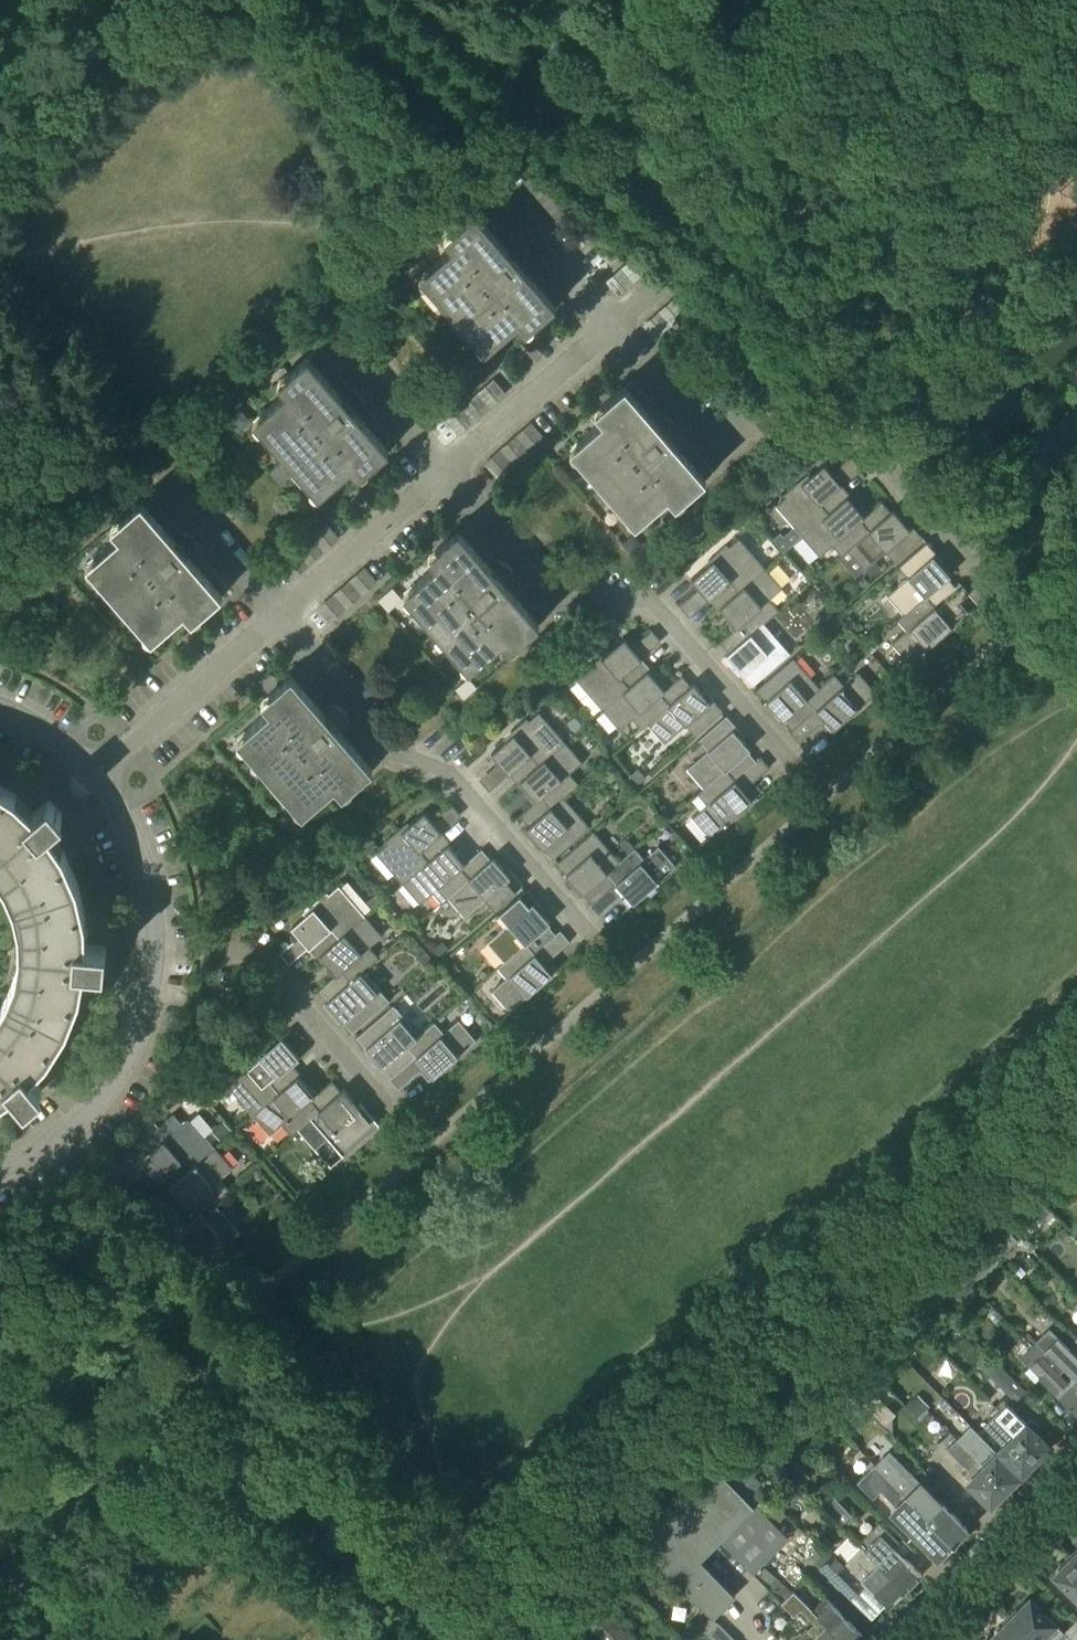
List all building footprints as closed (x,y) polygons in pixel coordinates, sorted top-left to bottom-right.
[(510,176),(519,170),(512,160),(503,167),(510,176)] [(526,332),(563,300),(482,206),(440,243),(448,252),(421,275),(486,351),(518,323),(526,332)] [(360,476),(376,462),(396,445),(315,351),(273,388),(281,397),(254,420),(320,495),(352,467),(360,476)] [(677,505),(713,473),(632,380),(596,412),(604,421),(571,449),(637,524),(664,501),(671,509),(677,505)] [(280,463),(270,472),(282,485),(291,476),(280,463)] [(816,509),(842,486),(824,465),(798,488),(795,485),(784,495),(786,498),(776,506),(803,537),(824,519),(816,509)] [(862,513),(848,498),(851,496),(842,486),(816,509),(824,519),(803,537),(820,557),(833,546),(842,556),(848,551),(869,532),(860,522),(868,514),(865,510),(862,513)] [(193,621),(209,608),(230,589),(149,496),(107,533),(115,541),(88,565),(153,640),(185,612),(193,621)] [(891,512),(882,502),(868,514),(860,522),(869,532),(848,551),(865,570),(886,552),(895,563),(923,538),(911,524),(908,526),(894,510),(891,512)] [(724,522),(718,528),(724,534),(733,526),(727,519),(724,522)] [(505,655),(546,619),(547,618),(466,525),(424,561),(432,570),(405,594),(470,669),(497,646),(505,655)] [(792,547),(781,534),(773,541),(784,553),(792,547)] [(766,570),(739,539),(729,547),(727,545),(716,555),(718,557),(691,580),(710,601),(731,582),(740,592),(766,570)] [(934,607),(956,588),(949,579),(951,576),(937,560),(940,557),(927,543),(899,567),(909,578),(888,596),(904,615),(925,597),(934,607)] [(770,600),(783,589),(766,570),(740,592),(731,582),(710,601),(718,611),(721,609),(734,624),(731,627),(734,631),(742,624),(752,635),(764,624),(779,611),(770,600)] [(949,613),(971,595),(961,584),(956,588),(934,607),(925,597),(904,615),(898,621),(907,632),(893,644),(910,665),(953,627),(949,622),(949,613)] [(835,617),(828,609),(821,615),(828,623),(835,617)] [(849,617),(844,622),(851,630),(856,625),(849,617)] [(742,624),(734,631),(720,643),(729,653),(723,658),(735,671),(738,669),(753,686),(790,654),(764,624),(752,635),(742,624)] [(620,679),(642,659),(624,639),(597,662),(595,659),(584,669),(586,671),(576,680),(602,710),(627,688),(620,679)] [(875,641),(868,647),(872,653),(880,646),(875,641)] [(661,687),(648,672),(651,669),(642,659),(620,679),(627,688),(602,710),(620,730),(632,719),(642,730),(648,724),(668,706),(659,696),(668,688),(664,684),(661,687)] [(792,731),(815,710),(807,700),(820,689),(794,659),(757,691),(772,708),(769,711),(781,724),(784,722),(792,731)] [(564,678),(570,673),(562,663),(556,668),(564,678)] [(344,795),(380,763),(299,670),(257,706),(265,715),(238,738),(304,814),(336,786),(344,795)] [(877,694),(859,673),(845,686),(835,675),(820,689),(807,700),(815,710),(792,731),(790,733),(800,744),(821,725),(829,725),(834,731),(877,694)] [(682,676),(668,688),(659,696),(668,706),(648,724),(665,744),(686,726),(695,736),(723,712),(710,697),(707,700),(693,684),(691,686),(682,676)] [(565,743),(539,712),(529,721),(527,718),(515,728),(518,731),(491,754),(509,774),(531,756),(539,765),(565,743)] [(734,781),(756,761),(748,752),(751,750),(737,734),(740,731),(727,716),(699,741),(708,751),(687,770),(704,789),(725,770),(734,781)] [(568,724),(576,733),(583,727),(575,718),(568,724)] [(570,774),(582,763),(565,743),(539,765),(531,756),(509,774),(518,785),(520,783),(533,798),(530,800),(534,804),(541,799),(550,809),(564,798),(579,785),(570,774)] [(698,794),(699,796),(692,801),(700,811),(692,818),(710,838),(726,824),(728,826),(755,803),(753,801),(758,797),(749,787),(770,768),(761,757),(756,761),(734,781),(725,770),(704,789),(698,794)] [(644,777),(638,769),(630,776),(637,784),(644,777)] [(2,879),(5,884),(15,905),(78,884),(76,880),(66,856),(64,850),(61,847),(48,831),(64,817),(50,800),(33,814),(23,804),(19,799),(17,796),(15,795),(10,791),(0,785),(0,877),(2,879)] [(590,828),(564,798),(550,809),(541,799),(534,804),(520,817),(529,827),(523,831),(535,845),(538,842),(553,860),(590,828)] [(666,811),(661,815),(666,822),(671,817),(666,811)] [(420,852),(442,833),(424,812),(398,835),(396,833),(384,842),(386,845),(377,854),(403,884),(428,862),(420,852)] [(592,904),(617,883),(608,873),(620,862),(594,832),(557,864),(572,882),(569,885),(581,898),(584,895),(592,904)] [(366,833),(358,840),(365,849),(374,841),(366,833)] [(462,860),(449,845),(451,843),(442,833),(420,852),(428,862),(403,884),(420,904),(433,893),(442,903),(448,898),(470,880),(460,869),(468,862),(465,858),(462,860)] [(624,859),(634,850),(628,843),(620,850),(620,855),(624,859)] [(677,867),(659,847),(644,860),(635,849),(634,850),(624,859),(620,862),(608,873),(617,883),(592,904),(590,906),(599,917),(621,898),(629,899),(634,904),(677,867)] [(491,860),(482,849),(468,862),(460,869),(470,880),(448,898),(465,917),(486,899),(496,910),(524,886),(511,871),(508,873),(494,857),(491,860)] [(85,967),(100,968),(101,968),(102,968),(103,967),(104,966),(105,965),(105,964),(106,951),(106,950),(105,949),(105,948),(104,947),(102,947),(86,945),(86,919),(78,884),(15,905),(20,928),(20,951),(17,969),(16,975),(7,996),(67,1026),(80,993),(81,986),(85,967)] [(365,916),(339,886),(329,895),(327,892),(316,902),(318,905),(292,928),(310,948),(331,930),(340,939),(365,916)] [(534,956),(557,935),(549,926),(551,923),(537,907),(540,905),(527,890),(499,914),(509,925),(488,943),(505,963),(525,945),(534,956)] [(384,900),(379,895),(368,904),(373,910),(384,900)] [(370,948),(383,937),(365,916),(340,939),(331,930),(310,948),(319,958),(321,956),(334,972),(331,974),(334,978),(342,972),(352,983),(364,971),(379,958),(370,948)] [(223,936),(224,935),(231,929),(224,921),(215,928),(223,936)] [(549,961),(570,942),(571,942),(561,931),(557,935),(534,956),(525,945),(505,963),(498,968),(508,979),(493,991),(511,1012),(553,974),(549,969),(549,961)] [(439,957),(447,950),(442,944),(434,951),(439,957)] [(424,966),(431,959),(424,953),(418,959),(424,966)] [(447,970),(453,977),(459,971),(453,964),(447,970)] [(390,1002),(364,971),(352,983),(342,972),(334,978),(321,990),(329,1000),(324,1005),(335,1019),(338,1016),(353,1034),(390,1002)] [(23,1101),(24,1102),(25,1103),(26,1103),(28,1103),(29,1102),(40,1093),(40,1092),(41,1091),(41,1090),(41,1088),(41,1087),(30,1075),(43,1062),(48,1057),(67,1026),(7,996),(0,1008),(0,1099),(13,1090),(23,1101)] [(392,1078),(416,1058),(407,1047),(420,1036),(394,1006),(357,1038),(373,1056),(370,1058),(381,1072),(384,1069),(392,1078)] [(477,1041),(460,1020),(445,1033),(436,1023),(420,1036),(407,1047),(416,1058),(392,1078),(390,1080),(400,1091),(421,1072),(430,1073),(435,1078),(477,1041)] [(301,1059),(282,1038),(260,1057),(252,1047),(219,1075),(254,1117),(280,1094),(272,1085),(293,1065),(301,1059)] [(312,1092),(299,1077),(302,1075),(293,1065),(272,1085),(280,1094),(254,1117),(271,1136),(284,1125),(293,1135),(299,1130),(319,1113),(310,1102),(319,1094),(315,1090),(312,1092)] [(342,1092),(333,1082),(319,1094),(310,1102),(319,1113),(299,1130),(316,1149),(327,1139),(343,1157),(380,1125),(361,1103),(358,1106),(344,1089),(342,1092)] [(182,1124),(174,1114),(151,1133),(160,1144),(141,1160),(159,1181),(160,1180),(161,1181),(184,1162),(193,1171),(217,1149),(207,1137),(205,1139),(188,1119),(182,1124)] [(231,1130),(224,1122),(214,1131),(221,1139),(231,1130)] [(221,1179),(233,1168),(217,1149),(193,1171),(184,1162),(161,1181),(169,1190),(171,1188),(184,1203),(181,1206),(185,1210),(193,1202),(203,1214),(215,1203),(230,1190),(221,1179)] [(263,1176),(260,1168),(253,1170),(256,1179),(263,1176)] [(1012,1214),(1024,1226),(1044,1206),(1032,1194),(1012,1214)] [(203,1214),(193,1202),(185,1210),(171,1222),(179,1232),(174,1237),(185,1250),(188,1248),(204,1265),(241,1233),(215,1203),(203,1214)] [(1014,1240),(999,1223),(980,1237),(997,1255),(1014,1240)] [(971,1283),(997,1260),(979,1240),(953,1262),(971,1283)] [(1010,1270),(1019,1279),(1026,1272),(1017,1263),(1010,1270)] [(963,1301),(966,1301),(970,1300),(977,1294),(950,1264),(936,1276),(956,1299),(959,1301),(963,1301)] [(899,1332),(887,1321),(878,1330),(890,1342),(899,1332)] [(1035,1343),(1076,1385),(1076,1356),(1050,1329),(1035,1343)] [(864,1341),(852,1351),(863,1363),(874,1353),(864,1341)] [(1020,1357),(1055,1392),(1076,1414),(1076,1385),(1035,1343),(1020,1357)] [(861,1361),(840,1383),(861,1404),(882,1383),(861,1361)] [(998,1362),(986,1373),(1013,1401),(1025,1390),(998,1362)] [(819,1385),(825,1391),(833,1384),(827,1378),(819,1385)] [(917,1397),(908,1406),(918,1417),(927,1407),(917,1397)] [(1002,1400),(994,1407),(999,1412),(996,1415),(1015,1434),(1011,1438),(1035,1462),(1050,1446),(1037,1433),(1038,1432),(1040,1426),(1034,1420),(1028,1421),(1026,1423),(1007,1404),(1006,1404),(1002,1400)] [(794,1406),(784,1415),(791,1422),(800,1413),(794,1406)] [(984,1426),(1004,1446),(997,1453),(1021,1476),(1035,1462),(1011,1438),(1015,1434),(996,1415),(984,1426)] [(764,1447),(776,1437),(766,1425),(754,1435),(764,1447)] [(992,1458),(969,1436),(962,1443),(979,1462),(977,1464),(1005,1492),(1021,1476),(997,1453),(992,1458)] [(748,1462),(762,1449),(753,1439),(739,1451),(748,1462)] [(991,1506),(1005,1492),(977,1464),(979,1462),(962,1443),(958,1440),(948,1449),(970,1471),(965,1476),(970,1481),(968,1482),(991,1506)] [(781,1448),(771,1456),(780,1466),(789,1458),(781,1448)] [(953,1544),(968,1529),(921,1482),(916,1487),(885,1455),(875,1465),(906,1496),(953,1544)] [(938,1559),(953,1544),(906,1496),(875,1465),(857,1483),(873,1498),(881,1491),(896,1506),(891,1512),(938,1559)] [(741,1475),(736,1469),(730,1474),(735,1480),(733,1481),(748,1497),(762,1484),(747,1469),(741,1475)] [(701,1561),(721,1541),(728,1535),(753,1510),(715,1472),(637,1540),(645,1549),(714,1618),(737,1596),(701,1561)] [(843,1527),(854,1517),(831,1493),(820,1503),(843,1527)] [(751,1571),(787,1535),(757,1506),(753,1510),(728,1535),(721,1541),(751,1571)] [(906,1591),(922,1575),(894,1547),(899,1542),(879,1522),(858,1543),(862,1547),(906,1591)] [(861,1548),(848,1536),(835,1549),(837,1552),(821,1567),(851,1598),(860,1588),(857,1585),(863,1579),(891,1606),(906,1591),(862,1547),(861,1548)] [(1074,1557),(1066,1565),(1062,1565),(1057,1571),(1057,1574),(1055,1576),(1056,1577),(1053,1580),(1064,1590),(1066,1587),(1076,1597),(1076,1561),(1074,1557)] [(794,1592),(782,1604),(795,1617),(802,1610),(821,1630),(814,1637),(809,1631),(801,1639),(842,1639),(814,1612),(794,1592)] [(863,1634),(827,1598),(814,1612),(842,1639),(857,1639),(863,1634)] [(1025,1602),(1020,1607),(1020,1610),(1011,1618),(1033,1639),(1064,1639),(1066,1638),(1067,1639),(1076,1639),(1076,1621),(1064,1634),(1030,1600),(1028,1602),(1025,1602)] [(600,1604),(583,1621),(602,1639),(629,1639),(632,1637),(600,1604)] [(711,1618),(702,1627),(708,1632),(707,1633),(714,1639),(735,1639),(711,1618)] [(1001,1626),(995,1631),(995,1634),(993,1636),(997,1639),(1033,1639),(1011,1618),(1004,1626),(1001,1626)]
